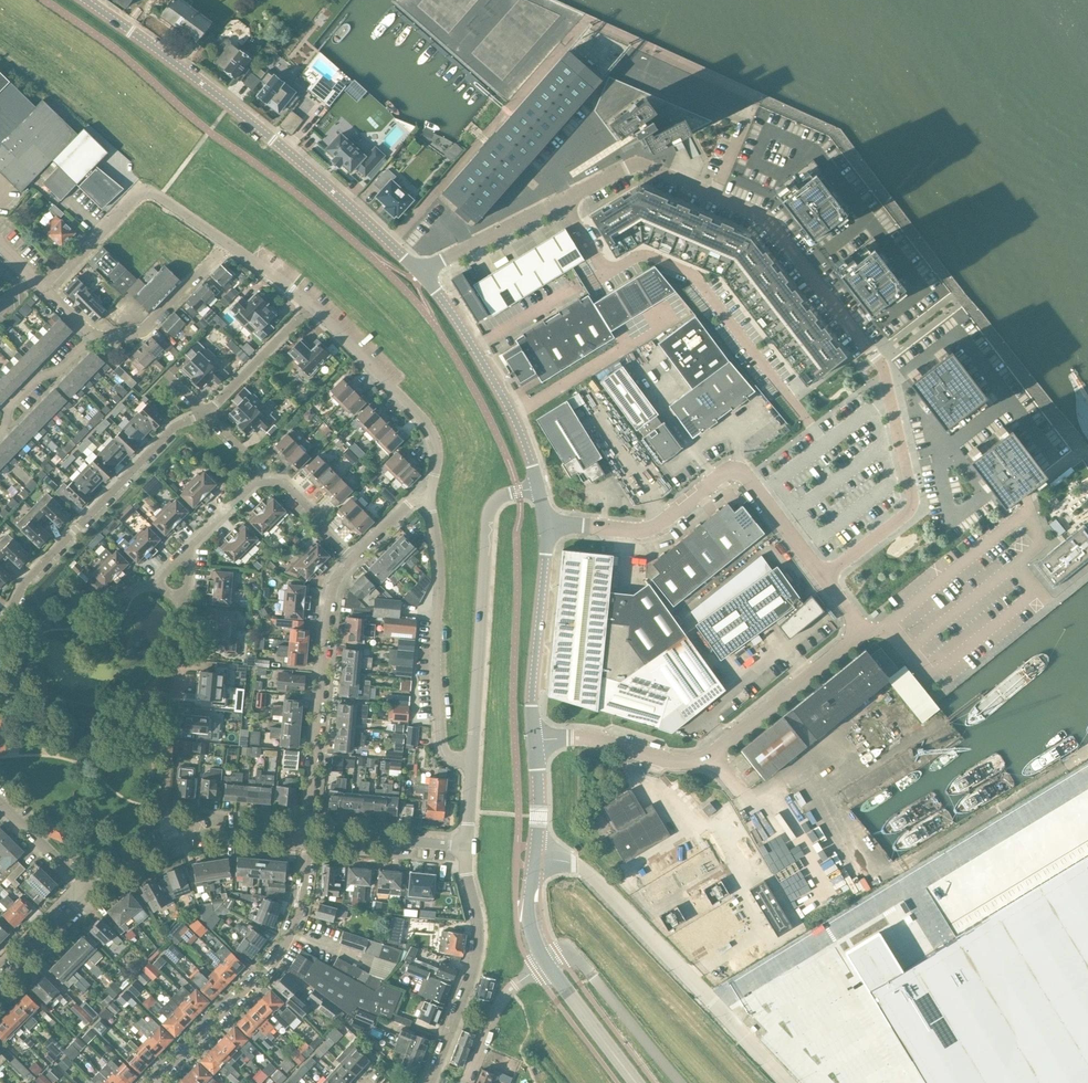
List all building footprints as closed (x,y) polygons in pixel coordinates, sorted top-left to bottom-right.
[(188,6),(191,2),(188,0),(172,0),(161,15),(197,41),(196,42),(207,50),(215,39),(209,34),(207,37),(201,33),(209,22),(188,6)] [(245,66),(251,59),(239,50),(230,44),(230,41),(228,39),(225,39),(219,47),(224,51),(216,62),(225,69),(224,69),(235,78),(236,77),(240,80),(249,69),(245,66)] [(471,227),(601,80),(567,50),(437,197),(471,227)] [(295,91),(268,70),(260,80),(266,84),(257,95),(278,112),(284,105),(288,109),(298,97),(294,93),(295,91)] [(252,89),(260,80),(251,73),(244,82),(252,89)] [(36,106),(3,74),(0,78),(0,143),(36,106)] [(712,120),(608,76),(593,110),(616,140),(636,124),(638,127),(632,131),(636,137),(642,133),(643,136),(642,136),(650,152),(712,120)] [(78,134),(43,100),(36,106),(0,143),(0,172),(21,192),(78,134)] [(292,134),(303,120),(291,111),(280,124),(292,134)] [(119,190),(96,168),(96,169),(94,167),(108,152),(90,134),(90,135),(85,130),(77,138),(82,143),(58,167),(77,185),(77,184),(101,208),(119,190)] [(364,156),(340,134),(326,149),(334,157),(332,160),(339,167),(342,164),(350,172),(355,167),(365,176),(384,155),(375,147),(364,159),(363,158),(364,156)] [(772,190),(811,241),(852,210),(812,159),(772,190)] [(77,185),(58,167),(43,183),(61,201),(77,185)] [(413,200),(405,192),(406,190),(405,188),(403,186),(401,186),(399,187),(391,180),(395,176),(387,169),(374,184),(381,190),(376,196),(386,206),(384,208),(394,216),(396,214),(398,216),(413,200)] [(813,372),(817,377),(846,355),(838,345),(835,347),(829,339),(831,337),(823,326),(820,328),(814,320),(817,318),(808,307),(806,309),(800,301),(802,299),(794,288),(791,290),(785,282),(787,280),(779,269),(776,271),(770,263),(773,261),(764,250),(762,252),(750,237),(732,229),(733,226),(721,221),(719,224),(710,220),(711,217),(699,211),(698,214),(688,210),(690,207),(677,202),(675,205),(666,201),(667,198),(644,188),(642,191),(638,189),(623,198),(622,195),(610,202),(612,205),(603,210),(601,207),(590,214),(609,245),(615,242),(610,234),(640,216),(735,256),(820,366),(813,372)] [(75,233),(59,218),(64,213),(54,203),(49,208),(57,216),(44,230),(62,247),(75,233)] [(615,242),(609,245),(616,257),(642,241),(720,275),(806,386),(817,377),(813,372),(820,366),(735,256),(640,216),(610,234),(615,242)] [(492,316),(584,260),(564,228),(470,286),(462,272),(451,279),(477,321),(490,313),(492,316)] [(912,287),(873,237),(833,268),(832,268),(872,319),(872,318),(912,287)] [(138,279),(103,246),(87,262),(95,269),(98,266),(114,281),(111,284),(123,295),(127,291),(149,313),(180,281),(165,265),(158,272),(153,268),(141,280),(139,278),(138,279)] [(226,282),(233,276),(221,264),(211,275),(227,290),(230,287),(226,282)] [(593,302),(611,330),(632,317),(653,305),(676,290),(654,265),(635,276),(614,289),(593,302)] [(100,274),(93,281),(98,285),(104,279),(100,274)] [(105,311),(121,295),(105,280),(93,292),(77,277),(63,290),(79,306),(95,322),(105,311)] [(206,303),(218,290),(214,285),(210,289),(203,282),(194,292),(206,303)] [(232,288),(227,294),(232,300),(238,294),(240,291),(236,287),(233,289),(232,288)] [(193,317),(206,303),(194,292),(185,301),(191,306),(187,310),(193,317)] [(244,326),(267,303),(266,301),(267,300),(263,296),(262,297),(257,293),(247,303),(241,297),(234,305),(231,308),(236,314),(234,316),(244,326)] [(226,295),(221,300),(226,306),(232,300),(226,295)] [(541,382),(614,337),(588,295),(515,339),(518,345),(502,354),(508,364),(505,365),(509,372),(508,373),(511,378),(515,375),(521,385),(537,375),(541,382)] [(31,299),(26,304),(30,308),(35,303),(31,299)] [(268,322),(277,313),(276,311),(277,310),(273,306),(271,307),(267,303),(244,326),(251,333),(252,332),(261,340),(273,328),(268,322)] [(26,317),(32,310),(26,304),(19,311),(26,317)] [(173,336),(185,323),(174,313),(162,325),(173,336)] [(72,330),(55,314),(51,317),(57,322),(52,327),(64,339),(72,330)] [(15,327),(21,320),(15,315),(9,321),(15,327)] [(658,343),(691,388),(729,360),(695,315),(658,343)] [(202,318),(196,324),(202,330),(208,324),(202,318)] [(7,332),(11,327),(7,323),(2,328),(7,332)] [(64,339),(52,327),(47,323),(43,327),(48,331),(43,336),(55,348),(64,339)] [(55,348),(43,336),(39,331),(34,336),(39,340),(35,345),(46,356),(55,348)] [(179,352),(173,346),(169,342),(167,344),(162,339),(158,343),(151,337),(142,346),(154,357),(163,348),(167,352),(169,350),(175,356),(179,352)] [(324,359),(329,354),(324,349),(325,347),(319,341),(314,345),(316,346),(313,349),(310,346),(302,338),(289,351),(300,362),(298,364),(301,368),(299,370),(306,378),(314,370),(316,371),(326,361),(324,359)] [(46,356),(35,345),(30,340),(26,344),(31,349),(26,354),(37,365),(46,356)] [(192,379),(214,356),(207,349),(206,350),(197,342),(185,354),(191,360),(181,369),(183,370),(182,372),(186,376),(187,375),(191,379),(192,379)] [(158,361),(154,357),(142,346),(134,355),(137,358),(133,363),(141,370),(150,361),(154,365),(158,361)] [(948,348),(906,380),(942,426),(983,395),(948,348)] [(110,367),(93,350),(84,359),(96,371),(101,366),(106,371),(110,367)] [(37,365),(26,354),(23,357),(18,352),(14,356),(19,361),(14,366),(26,377),(37,365)] [(228,373),(223,368),(225,366),(214,356),(192,379),(193,380),(191,382),(196,386),(197,385),(202,389),(212,379),(217,384),(225,377),(225,376),(228,373)] [(101,376),(96,371),(84,359),(76,368),(88,380),(92,376),(97,380),(101,376)] [(692,437),(747,396),(755,391),(731,359),(729,360),(691,388),(668,405),(692,437)] [(26,377),(14,366),(9,361),(6,365),(10,370),(6,374),(17,386),(26,377)] [(656,415),(658,414),(622,365),(600,382),(636,430),(638,428),(644,436),(642,437),(661,463),(669,457),(668,455),(681,445),(676,438),(664,421),(661,423),(656,415)] [(136,383),(119,366),(114,371),(131,388),(136,383)] [(92,384),(88,380),(76,368),(67,377),(79,388),(83,384),(88,389),(92,384)] [(6,374),(1,370),(0,371),(0,377),(2,379),(0,380),(0,386),(9,395),(17,386),(6,374)] [(79,388),(67,377),(59,385),(70,397),(75,393),(80,397),(84,393),(79,388)] [(340,404),(359,386),(354,381),(351,384),(345,377),(331,391),(334,395),(333,397),(340,404)] [(0,386),(0,404),(9,395),(0,386)] [(368,400),(361,393),(364,390),(359,386),(340,404),(348,412),(350,410),(354,414),(368,400)] [(123,396),(127,391),(123,387),(119,392),(123,396)] [(238,425),(261,402),(254,395),(253,396),(244,387),(232,400),(237,405),(228,414),(230,416),(228,417),(233,422),(234,420),(238,424),(238,425)] [(72,405),(55,388),(47,397),(58,409),(63,405),(68,409),(72,405)] [(132,403),(136,398),(131,393),(126,398),(132,403)] [(602,457),(573,410),(582,404),(585,403),(578,393),(536,419),(563,463),(562,463),(570,477),(577,472),(583,481),(588,478),(591,482),(604,473),(596,460),(602,457)] [(116,403),(121,398),(117,394),(112,399),(116,403)] [(58,409),(47,397),(38,406),(50,418),(54,414),(59,418),(63,414),(58,409)] [(120,411),(125,406),(122,402),(116,408),(120,411)] [(275,419),(269,414),(271,412),(261,402),(238,425),(239,426),(238,427),(242,432),(244,430),(248,435),(258,425),(264,430),(271,422),(275,419)] [(166,421),(147,403),(138,412),(155,429),(159,425),(160,427),(166,421)] [(366,430),(385,412),(380,407),(377,410),(371,403),(356,417),(360,421),(359,423),(366,430)] [(105,413),(110,409),(106,405),(101,409),(105,413)] [(50,418),(38,406),(30,415),(42,427),(46,423),(51,427),(55,423),(50,418)] [(115,417),(120,411),(116,408),(111,413),(115,417)] [(308,420),(315,414),(310,409),(304,415),(308,420)] [(94,417),(89,422),(93,426),(104,415),(99,411),(93,416),(94,417)] [(155,429),(138,412),(138,413),(130,421),(144,434),(152,426),(155,429)] [(393,426),(387,419),(390,417),(385,412),(366,430),(374,438),(376,436),(379,440),(393,426)] [(42,427),(30,415),(21,424),(33,435),(37,431),(42,435),(46,431),(42,427)] [(104,429),(109,424),(105,420),(100,425),(104,429)] [(144,434),(130,421),(122,430),(122,429),(122,430),(139,446),(139,445),(136,443),(144,434)] [(323,423),(318,427),(323,432),(327,428),(323,423)] [(29,439),(33,435),(21,424),(9,436),(21,448),(25,443),(30,448),(34,444),(29,439)] [(99,435),(104,429),(100,425),(95,430),(99,435)] [(789,430),(785,425),(780,429),(784,434),(789,430)] [(89,430),(85,426),(80,432),(84,435),(89,430)] [(389,453),(408,435),(403,430),(400,432),(393,426),(379,440),(383,444),(381,445),(389,453)] [(1008,427),(966,459),(1001,505),(1043,473),(1008,427)] [(282,462),(306,438),(298,431),(296,433),(292,429),(273,447),(280,454),(277,457),(282,462)] [(139,446),(122,430),(114,438),(132,456),(137,451),(135,449),(139,446)] [(75,445),(84,435),(80,432),(71,441),(75,445)] [(21,448),(9,436),(0,444),(12,456),(17,452),(21,457),(26,452),(21,448)] [(88,446),(93,441),(88,437),(83,442),(88,446)] [(132,456),(114,438),(113,439),(114,439),(106,447),(120,460),(127,452),(132,456)] [(311,457),(307,453),(313,446),(306,438),(282,462),(287,467),(290,464),(297,471),(311,457)] [(68,452),(73,446),(68,442),(63,447),(68,452)] [(83,452),(88,446),(83,442),(78,448),(83,452)] [(0,444),(0,445),(0,461),(4,465),(8,461),(13,466),(17,461),(12,456),(0,444)] [(120,460),(106,447),(98,455),(97,455),(97,456),(116,473),(112,469),(120,460)] [(395,477),(414,458),(409,453),(406,456),(399,449),(385,463),(389,467),(387,469),(395,477)] [(61,458),(66,454),(62,450),(57,454),(61,458)] [(349,450),(344,455),(348,459),(353,454),(349,450)] [(70,463),(76,457),(72,454),(67,459),(70,463)] [(313,483),(332,465),(324,457),(322,459),(318,455),(304,469),(311,476),(308,479),(313,483)] [(116,473),(97,456),(89,464),(106,480),(109,477),(111,478),(116,473)] [(423,472),(416,465),(419,463),(414,458),(395,477),(403,484),(404,482),(408,486),(423,472)] [(65,468),(70,463),(67,459),(62,465),(65,468)] [(0,461),(0,470),(4,474),(9,470),(4,465),(0,461)] [(48,472),(53,467),(49,463),(44,468),(48,472)] [(106,480),(89,464),(89,465),(81,473),(95,486),(103,478),(105,481),(106,480)] [(327,492),(341,478),(337,474),(339,472),(332,465),(313,483),(318,488),(320,485),(327,492)] [(42,478),(46,474),(42,470),(38,475),(42,478)] [(211,492),(218,485),(204,471),(200,475),(198,473),(190,481),(209,500),(214,495),(211,492)] [(95,486),(81,473),(73,481),(72,481),(89,497),(90,497),(87,494),(95,486)] [(30,490),(37,483),(32,478),(25,486),(30,490)] [(336,506),(354,488),(347,480),(345,482),(341,478),(327,492),(333,498),(330,501),(336,506)] [(89,497),(72,481),(67,486),(64,483),(56,492),(67,502),(71,497),(82,508),(88,503),(86,501),(89,497)] [(209,500),(190,481),(183,489),(185,490),(181,494),(195,508),(202,502),(204,505),(209,500)] [(24,497),(28,492),(24,488),(20,493),(24,497)] [(384,488),(380,492),(385,498),(390,493),(384,488)] [(70,515),(47,493),(32,509),(44,520),(48,515),(59,526),(64,521),(66,522),(70,518),(68,516),(70,515)] [(285,510),(272,496),(265,503),(262,500),(257,505),(276,524),(283,516),(281,514),(285,510)] [(346,526),(364,507),(357,499),(355,501),(351,497),(337,511),(344,518),(341,521),(346,526)] [(12,508),(18,503),(13,498),(8,503),(12,508)] [(183,520),(190,513),(176,499),(172,503),(170,501),(163,509),(181,528),(186,523),(183,520)] [(129,513),(134,508),(130,503),(125,508),(129,513)] [(673,606),(746,547),(764,533),(742,505),(734,511),(727,503),(719,509),(718,508),(716,510),(715,510),(716,511),(701,524),(700,523),(695,526),(696,527),(665,553),(664,552),(659,555),(660,557),(652,563),(659,572),(651,578),(673,606)] [(276,524),(257,505),(252,510),(255,513),(248,519),(262,534),(266,530),(268,531),(276,524)] [(360,535),(374,521),(370,517),(372,515),(364,507),(346,526),(350,531),(353,528),(360,535)] [(9,512),(5,508),(0,513),(4,517),(9,512)] [(50,536),(39,525),(44,520),(32,509),(16,524),(39,546),(41,545),(42,547),(47,542),(45,541),(50,536)] [(181,528),(163,509),(155,516),(157,518),(153,522),(167,536),(174,529),(176,532),(181,528)] [(120,522),(115,518),(111,522),(116,526),(120,522)] [(258,538),(244,524),(237,531),(234,528),(229,533),(248,551),(255,544),(254,542),(258,538)] [(1072,536),(1071,535),(1065,540),(1066,541),(1037,565),(1053,584),(1082,561),(1083,562),(1087,559),(1087,524),(1072,536)] [(155,547),(162,541),(148,527),(144,531),(142,529),(135,536),(153,555),(158,550),(155,547)] [(248,551),(229,533),(224,538),(227,540),(220,547),(234,561),(238,557),(240,559),(248,551)] [(7,534),(0,541),(0,557),(4,561),(9,556),(20,566),(25,562),(26,563),(31,559),(29,557),(30,556),(7,534)] [(426,543),(418,535),(412,540),(420,548),(426,543)] [(153,555),(135,536),(129,542),(124,538),(118,544),(125,551),(125,550),(139,564),(146,557),(149,560),(153,555)] [(418,551),(403,536),(402,536),(398,540),(398,541),(395,544),(415,564),(419,561),(414,555),(418,551)] [(92,549),(100,541),(96,537),(88,545),(92,549)] [(275,542),(270,546),(276,552),(281,547),(275,542)] [(325,564),(332,557),(318,543),(314,547),(312,545),(304,552),(323,571),(328,567),(325,564)] [(415,564),(395,544),(391,547),(386,551),(399,564),(403,560),(411,568),(415,564)] [(131,565),(117,550),(113,554),(106,548),(98,555),(103,560),(122,579),(126,574),(124,571),(131,565)] [(609,591),(613,554),(600,553),(563,549),(562,549),(548,695),(578,704),(671,732),(725,689),(648,583),(633,594),(609,591)] [(394,568),(399,564),(386,551),(381,556),(382,557),(379,560),(399,581),(402,577),(394,568)] [(323,571),(304,552),(285,572),(298,577),(301,573),(308,580),(315,573),(318,576),(323,571)] [(823,610),(811,595),(803,602),(802,601),(777,566),(771,569),(761,555),(690,611),(698,622),(695,624),(720,660),(784,614),(786,618),(778,625),(789,638),(823,610)] [(122,579),(103,560),(95,568),(97,569),(93,573),(94,574),(88,580),(98,590),(104,584),(107,588),(114,581),(117,584),(122,579)] [(399,581),(379,560),(375,563),(374,563),(370,567),(371,568),(370,569),(382,581),(386,576),(395,584),(399,581)] [(83,569),(77,563),(72,568),(78,574),(83,569)] [(0,567),(0,587),(1,586),(3,587),(7,583),(6,581),(10,577),(0,567)] [(234,589),(235,578),(232,578),(233,572),(213,570),(212,580),(208,579),(207,586),(234,589)] [(425,591),(431,580),(424,573),(417,583),(425,591)] [(373,599),(375,596),(374,595),(379,591),(364,575),(362,575),(359,578),(359,579),(355,583),(356,584),(351,589),(348,598),(347,607),(358,608),(375,610),(374,616),(385,617),(400,618),(401,601),(388,600),(374,598),(374,607),(366,607),(359,599),(365,592),(367,592),(373,599)] [(420,602),(425,591),(417,583),(409,591),(420,602)] [(307,595),(308,586),(288,584),(288,590),(285,589),(284,600),(310,602),(311,596),(307,595)] [(233,599),(234,589),(207,586),(207,593),(211,593),(210,603),(230,605),(230,599),(233,599)] [(420,602),(409,591),(401,601),(417,607),(420,602)] [(305,618),(306,609),(310,609),(310,602),(284,600),(283,611),(286,611),(285,617),(305,618)] [(236,628),(237,617),(234,617),(235,612),(215,610),(214,619),(210,619),(209,626),(236,628)] [(364,625),(364,618),(348,617),(348,618),(347,619),(346,623),(347,624),(347,629),(375,631),(375,626),(364,625)] [(414,637),(416,619),(400,618),(385,617),(384,633),(388,635),(414,637)] [(310,631),(309,630),(303,629),(304,621),(276,619),(275,626),(288,628),(292,629),(291,635),(285,635),(285,640),(291,641),(309,642),(308,642),(308,637),(309,636),(310,631)] [(238,653),(239,639),(235,638),(236,628),(209,626),(209,633),(213,633),(212,642),(226,644),(225,652),(238,653)] [(374,637),(375,631),(347,629),(346,634),(345,635),(345,639),(346,640),(345,641),(362,642),(363,636),(374,637)] [(414,651),(415,640),(398,638),(397,649),(414,651)] [(308,647),(309,642),(291,641),(290,647),(278,645),(277,650),(307,653),(307,648),(308,647)] [(764,778),(887,679),(922,722),(939,708),(904,665),(898,669),(880,647),(870,656),(865,649),(740,749),(764,778)] [(361,656),(362,650),(345,649),(343,650),(343,654),(344,655),(344,661),(372,663),(373,657),(361,656)] [(412,666),(414,651),(397,649),(396,665),(412,666)] [(306,658),(307,653),(277,650),(277,656),(289,657),(289,663),(305,665),(305,664),(307,664),(307,658),(306,658)] [(372,668),(372,663),(344,661),(343,665),(342,667),(342,672),(360,673),(360,667),(372,668)] [(201,671),(200,684),(227,687),(229,667),(215,665),(214,672),(201,671)] [(412,676),(412,666),(396,665),(395,675),(412,676)] [(271,675),(272,669),(257,667),(257,674),(271,675)] [(366,674),(360,673),(342,672),(341,677),(342,678),(342,683),(370,686),(371,680),(365,680),(366,674)] [(279,673),(277,690),(286,691),(287,688),(304,690),(305,676),(288,675),(288,674),(279,673)] [(410,689),(411,680),(401,679),(401,688),(410,689)] [(370,691),(370,686),(342,683),(341,688),(340,689),(340,694),(340,695),(357,697),(358,690),(370,691)] [(200,684),(198,697),(211,699),(211,705),(225,707),(227,687),(200,684)] [(408,705),(409,696),(394,695),(393,704),(408,705)] [(303,707),(303,701),(302,701),(302,700),(285,699),(285,705),(273,704),(272,709),(301,712),(301,707),(303,707)] [(339,710),(339,715),(367,718),(369,705),(356,704),(356,705),(340,703),(340,704),(339,705),(338,709),(339,710)] [(408,706),(397,705),(396,712),(393,712),(393,720),(407,721),(408,706)] [(300,717),(301,712),(272,709),(272,714),(283,715),(283,722),(301,723),(302,717),(300,717)] [(185,715),(184,730),(197,731),(196,738),(211,739),(213,717),(185,715)] [(367,723),(367,718),(339,715),(338,720),(337,721),(337,727),(354,728),(355,722),(367,723)] [(301,730),(301,723),(283,722),(282,728),(270,727),(270,732),(299,734),(299,730),(301,730)] [(415,744),(416,727),(408,726),(406,747),(413,748),(413,744),(415,744)] [(354,734),(354,728),(337,727),(336,732),(337,733),(337,738),(365,741),(365,735),(354,734)] [(298,740),(299,734),(270,732),(270,737),(281,738),(281,745),(298,747),(298,746),(299,746),(300,740),(298,740)] [(403,743),(404,734),(392,733),(392,742),(403,743)] [(364,746),(365,741),(337,738),(336,743),(335,743),(335,748),(335,749),(335,750),(352,751),(353,745),(364,746)] [(189,752),(190,741),(179,739),(178,751),(189,752)] [(262,757),(263,748),(252,747),(251,756),(262,757)] [(297,768),(299,752),(285,751),(283,767),(297,768)] [(402,759),(402,752),(387,751),(386,758),(402,759)] [(343,767),(344,759),(334,758),(333,766),(343,767)] [(192,797),(194,768),(178,766),(177,778),(179,779),(178,795),(192,797)] [(215,797),(216,782),(221,782),(222,769),(210,768),(210,772),(208,772),(204,773),(203,775),(202,779),(200,796),(202,796),(203,798),(207,798),(208,797),(215,797)] [(445,790),(447,768),(440,768),(439,777),(430,777),(430,783),(421,782),(422,776),(417,776),(416,787),(445,790)] [(258,802),(261,774),(261,769),(257,769),(256,780),(249,779),(248,785),(247,802),(252,802),(252,801),(258,802)] [(236,800),(238,772),(233,772),(233,777),(224,776),(223,784),(225,784),(223,800),(230,800),(230,799),(236,800)] [(247,802),(248,785),(242,784),(243,773),(238,772),(236,800),(241,800),(241,801),(247,802)] [(270,804),(271,788),(273,789),(273,781),(265,780),(265,775),(261,774),(258,802),(264,802),(264,803),(270,804)] [(293,804),(295,787),(292,787),(293,778),(285,777),(284,786),(281,786),(279,803),(281,803),(283,805),(285,805),(287,803),(293,804)] [(339,810),(342,778),(337,777),(337,783),(331,783),(331,790),(330,790),(330,797),(329,797),(328,805),(329,805),(328,809),(339,810)] [(350,811),(352,794),(345,793),(347,778),(342,778),(339,810),(339,809),(343,809),(344,810),(350,811)] [(362,811),(365,782),(360,781),(359,795),(352,794),(350,811),(356,811),(358,811),(362,811)] [(373,813),(375,797),(368,796),(370,782),(365,782),(362,811),(367,811),(368,812),(373,813)] [(385,813),(388,784),(383,784),(382,790),(376,789),(375,797),(373,813),(379,813),(381,813),(385,813)] [(397,815),(399,792),(392,791),(392,785),(388,784),(385,813),(390,813),(391,815),(397,815)] [(444,801),(445,790),(416,787),(416,792),(424,793),(423,799),(444,801)] [(631,789),(603,806),(617,830),(608,835),(625,863),(670,835),(651,804),(643,809),(631,789)] [(413,816),(414,804),(406,803),(406,800),(401,799),(399,815),(413,816)] [(443,819),(444,801),(423,799),(422,814),(419,814),(418,817),(443,819)] [(710,802),(702,809),(708,816),(716,810),(710,802)] [(54,820),(47,834),(48,834),(51,835),(63,841),(69,828),(54,820)] [(15,843),(6,835),(0,842),(0,859),(15,843)] [(21,864),(16,860),(24,852),(15,843),(0,859),(0,863),(3,866),(0,869),(0,884),(7,878),(21,864)] [(846,952),(925,1082),(1087,1082),(1087,856),(955,937),(901,970),(878,932),(846,952)] [(247,886),(249,859),(244,859),(244,858),(239,857),(238,858),(236,874),(243,874),(241,890),(246,890),(247,886)] [(230,875),(228,859),(226,858),(221,858),(221,860),(216,861),(219,883),(225,882),(224,876),(230,875)] [(259,876),(261,859),(254,858),(254,860),(249,859),(247,886),(252,886),(253,875),(259,876)] [(273,890),(274,877),(274,876),(272,876),(273,862),(273,861),(268,861),(268,860),(261,859),(259,876),(268,877),(266,896),(283,899),(283,891),(273,890)] [(285,878),(286,869),(287,869),(288,861),(273,859),(273,861),(273,862),(272,876),(274,876),(274,877),(273,890),(283,891),(285,891),(285,884),(284,884),(285,878)] [(219,883),(216,861),(214,860),(210,860),(210,862),(205,863),(209,891),(215,890),(214,884),(219,883)] [(56,883),(34,862),(28,868),(33,874),(21,886),(38,902),(56,884),(56,883)] [(194,864),(193,864),(197,886),(204,885),(205,891),(209,891),(205,863),(200,864),(199,862),(194,863),(194,864)] [(16,879),(26,868),(21,864),(7,878),(16,887),(20,883),(16,879)] [(334,879),(335,867),(329,866),(329,864),(323,864),(321,882),(339,884),(339,879),(334,879)] [(357,906),(360,867),(348,866),(347,884),(353,884),(351,905),(357,906)] [(190,890),(181,867),(168,872),(174,888),(182,885),(185,892),(190,890)] [(360,867),(357,906),(372,909),(373,904),(373,900),(364,900),(365,885),(371,886),(374,886),(375,881),(371,880),(372,868),(360,867)] [(389,888),(391,870),(379,869),(377,887),(389,888)] [(388,894),(405,896),(407,871),(391,870),(389,888),(388,894)] [(410,872),(408,899),(420,900),(423,873),(410,872)] [(423,873),(420,900),(432,901),(435,874),(423,873)] [(174,903),(168,890),(164,892),(156,878),(148,882),(146,882),(143,884),(143,886),(141,887),(154,911),(166,904),(168,906),(174,903)] [(338,896),(339,884),(344,884),(344,880),(339,879),(339,884),(321,882),(320,895),(338,896)] [(764,880),(749,889),(777,936),(792,927),(764,880)] [(121,901),(120,902),(131,916),(136,922),(143,917),(147,914),(130,894),(131,894),(130,893),(125,897),(123,897),(121,899),(121,901)] [(252,894),(251,898),(258,901),(259,900),(263,901),(260,908),(277,915),(279,910),(279,909),(281,904),(271,900),(271,899),(272,897),(260,895),(252,894)] [(31,909),(19,897),(14,903),(7,895),(4,898),(23,917),(31,909)] [(231,911),(235,899),(229,897),(228,897),(222,903),(220,905),(225,907),(231,911)] [(23,917),(4,898),(0,902),(8,909),(3,914),(15,926),(23,917)] [(210,915),(205,899),(197,901),(203,922),(210,915)] [(376,901),(375,909),(386,911),(387,903),(376,901)] [(124,922),(131,916),(120,902),(119,903),(117,903),(114,906),(114,907),(109,911),(109,912),(110,911),(126,931),(130,928),(124,922)] [(346,918),(348,912),(350,913),(351,907),(338,903),(336,909),(320,904),(318,910),(316,910),(315,914),(317,915),(316,917),(333,921),(334,915),(346,918)] [(216,917),(225,907),(220,905),(212,913),(216,917)] [(275,921),(277,915),(260,908),(257,916),(252,915),(251,918),(251,919),(251,920),(262,925),(263,922),(272,926),(274,921),(275,921)] [(220,919),(216,917),(212,913),(210,915),(203,922),(202,923),(210,930),(220,919)] [(399,944),(404,918),(391,916),(387,942),(399,944)] [(91,929),(88,932),(98,942),(101,939),(105,943),(110,938),(117,945),(122,940),(101,920),(100,921),(97,924),(95,923),(92,927),(92,929),(91,929)] [(202,927),(195,921),(190,927),(196,933),(202,927)] [(243,925),(238,933),(244,937),(259,948),(263,943),(262,941),(265,937),(258,932),(259,930),(248,924),(246,927),(243,925)] [(185,940),(193,931),(187,926),(179,933),(185,940)] [(136,935),(132,930),(126,934),(130,940),(136,935)] [(441,941),(439,951),(450,953),(450,957),(459,961),(462,955),(462,953),(463,948),(466,935),(443,930),(442,933),(441,935),(440,939),(441,941)] [(400,950),(343,931),(339,944),(396,962),(400,950)] [(177,933),(171,939),(175,943),(181,937),(177,933)] [(103,956),(84,937),(84,938),(83,937),(78,941),(79,942),(76,945),(95,964),(103,956)] [(259,948),(244,937),(240,944),(236,941),(233,945),(242,952),(244,951),(251,956),(254,952),(256,952),(259,948)] [(223,944),(215,953),(235,973),(239,969),(241,969),(243,967),(243,965),(244,964),(223,944)] [(95,964),(76,945),(68,954),(79,965),(84,961),(91,968),(95,964)] [(181,953),(173,945),(165,953),(173,961),(181,953)] [(912,959),(925,951),(921,946),(909,953),(912,959)] [(413,964),(418,949),(412,947),(405,961),(413,964)] [(301,949),(291,965),(293,967),(291,969),(349,1012),(357,1005),(391,1018),(402,992),(382,986),(384,980),(385,978),(369,973),(353,964),(352,965),(337,956),(331,967),(316,958),(317,958),(301,949)] [(235,973),(215,953),(212,950),(208,953),(215,960),(210,965),(215,970),(227,981),(235,973)] [(75,970),(79,965),(68,954),(60,962),(83,984),(86,981),(75,970)] [(159,970),(167,961),(162,956),(154,964),(159,970)] [(87,989),(83,984),(60,962),(56,965),(55,964),(51,968),(52,969),(51,970),(69,988),(73,983),(83,993),(87,989)] [(420,968),(430,972),(452,980),(457,968),(441,962),(438,969),(429,966),(429,965),(423,962),(420,968)] [(153,979),(159,972),(149,963),(143,969),(153,979)] [(430,972),(420,968),(409,964),(407,971),(424,977),(427,978),(428,977),(430,972)] [(227,981),(215,970),(211,974),(202,966),(199,970),(219,989),(227,981)] [(219,989),(199,970),(195,973),(199,977),(194,982),(211,998),(212,997),(213,997),(215,995),(215,993),(219,989)] [(149,979),(141,972),(135,978),(143,985),(149,979)] [(293,994),(299,987),(284,974),(275,985),(290,999),(287,1003),(295,1010),(302,1002),(293,994)] [(122,989),(131,979),(126,975),(117,984),(122,989)] [(483,975),(477,997),(489,1000),(495,978),(483,975)] [(63,996),(43,977),(42,978),(43,979),(40,982),(38,982),(35,985),(35,987),(34,988),(36,991),(37,992),(37,991),(52,1006),(58,999),(59,1000),(63,996)] [(424,977),(418,993),(429,997),(443,1002),(450,985),(436,980),(428,977),(427,978),(424,977)] [(121,990),(113,982),(106,990),(114,998),(121,990)] [(136,997),(144,989),(136,983),(129,991),(136,997)] [(207,1001),(195,990),(191,994),(182,986),(178,990),(199,1010),(203,1006),(204,1006),(206,1004),(206,1002),(207,1001)] [(338,1008),(313,989),(309,995),(320,1004),(317,1008),(331,1018),(338,1008)] [(199,1010),(178,990),(170,998),(191,1018),(199,1010)] [(297,1017),(287,1007),(283,1012),(277,1007),(282,1002),(271,990),(269,992),(268,991),(266,993),(266,995),(262,999),(283,1019),(289,1025),(297,1017)] [(39,1006),(27,994),(24,998),(23,997),(18,1002),(32,1017),(38,1011),(36,1009),(39,1006)] [(123,1007),(131,998),(126,994),(118,1002),(123,1007)] [(106,1006),(113,999),(109,995),(102,1002),(106,1006)] [(160,1000),(158,1002),(162,1007),(183,1026),(191,1018),(170,998),(165,1004),(160,1000)] [(262,999),(254,1007),(274,1027),(279,1022),(285,1029),(289,1025),(283,1019),(274,1010),(262,999)] [(98,1014),(85,1001),(81,1006),(94,1019),(98,1014)] [(183,1026),(162,1007),(158,1002),(156,1001),(151,1005),(158,1011),(159,1010),(167,1019),(163,1023),(175,1035),(176,1034),(177,1034),(179,1032),(179,1030),(183,1026)] [(435,1024),(441,1007),(424,1001),(418,1018),(435,1024)] [(14,1008),(10,1012),(22,1023),(24,1025),(27,1022),(32,1017),(18,1002),(13,1007),(14,1008)] [(302,1016),(309,1008),(302,1002),(295,1010),(302,1016)] [(120,1010),(113,1003),(108,1008),(115,1015),(120,1010)] [(92,1020),(76,1004),(71,1009),(83,1021),(82,1022),(86,1026),(92,1020)] [(747,1014),(738,1006),(733,1010),(743,1019),(747,1014)] [(254,1007),(246,1016),(257,1027),(266,1036),(271,1040),(274,1037),(269,1032),(274,1027),(254,1007)] [(358,1009),(354,1017),(367,1023),(371,1024),(374,1016),(371,1014),(358,1009)] [(22,1023),(10,1012),(7,1015),(6,1014),(1,1019),(16,1033),(21,1028),(19,1026),(22,1023)] [(46,1012),(42,1016),(49,1022),(53,1019),(46,1012)] [(409,1027),(412,1021),(395,1014),(392,1021),(409,1027)] [(266,1036),(246,1016),(242,1019),(241,1019),(238,1021),(239,1023),(237,1024),(254,1040),(259,1036),(263,1040),(266,1036)] [(172,1038),(151,1018),(146,1023),(141,1018),(137,1021),(163,1046),(167,1042),(169,1042),(171,1041),(170,1039),(172,1038)] [(1,1019),(0,1020),(0,1035),(5,1040),(8,1037),(10,1039),(16,1033),(1,1019)] [(109,1027),(101,1019),(93,1026),(102,1035),(109,1027)] [(363,1030),(365,1024),(353,1019),(351,1026),(363,1030)] [(163,1046),(137,1021),(134,1025),(147,1039),(143,1043),(155,1055),(163,1046)] [(251,1044),(234,1027),(233,1028),(232,1028),(230,1030),(230,1031),(226,1036),(247,1056),(250,1052),(247,1048),(251,1044)] [(399,1036),(402,1037),(411,1040),(410,1043),(416,1045),(415,1047),(425,1051),(429,1040),(414,1034),(415,1032),(403,1027),(399,1036)] [(340,1033),(335,1028),(331,1032),(336,1036),(340,1033)] [(462,1065),(469,1047),(468,1047),(473,1034),(462,1029),(448,1065),(456,1068),(458,1063),(462,1065)] [(64,1036),(59,1041),(64,1046),(68,1041),(64,1036)] [(247,1056),(226,1036),(218,1044),(235,1061),(240,1056),(243,1059),(247,1056)] [(314,1050),(323,1041),(318,1036),(309,1045),(314,1050)] [(371,1045),(374,1040),(367,1037),(365,1042),(371,1045)] [(425,1051),(415,1047),(416,1045),(410,1043),(411,1040),(402,1037),(402,1039),(399,1038),(398,1041),(409,1045),(406,1054),(421,1060),(425,1051)] [(326,1042),(323,1046),(327,1050),(331,1047),(335,1043),(330,1038),(326,1042)] [(155,1055),(143,1043),(138,1048),(130,1040),(126,1043),(147,1063),(155,1055)] [(51,1043),(47,1047),(56,1057),(61,1052),(51,1043)] [(147,1063),(126,1043),(123,1047),(131,1055),(127,1060),(139,1072),(140,1070),(141,1070),(143,1068),(143,1067),(147,1063)] [(235,1061),(218,1044),(210,1052),(230,1072),(234,1069),(231,1065),(235,1061)] [(306,1058),(314,1050),(309,1045),(301,1053),(306,1058)] [(320,1058),(327,1050),(323,1046),(315,1053),(320,1058)] [(370,1060),(355,1047),(348,1055),(362,1068),(370,1060)] [(305,1058),(295,1049),(288,1056),(298,1065),(305,1058)] [(416,1074),(421,1060),(406,1054),(397,1050),(395,1055),(404,1059),(400,1068),(416,1074)] [(56,1057),(50,1051),(45,1056),(51,1062),(56,1057)] [(362,1068),(348,1055),(344,1051),(337,1059),(341,1063),(355,1076),(362,1068)] [(230,1072),(210,1052),(206,1057),(205,1056),(203,1058),(203,1060),(201,1061),(213,1073),(218,1067),(227,1076),(230,1072)] [(313,1065),(320,1058),(315,1053),(308,1061),(313,1065)] [(286,1073),(293,1065),(286,1058),(279,1066),(286,1073)] [(30,1073),(15,1059),(10,1064),(28,1082),(33,1077),(29,1074),(30,1073)] [(124,1063),(119,1068),(111,1060),(107,1064),(127,1082),(128,1082),(132,1079),(133,1079),(135,1077),(135,1076),(136,1075),(124,1063)] [(305,1073),(313,1065),(308,1061),(300,1069),(305,1073)] [(34,1063),(30,1068),(37,1075),(42,1070),(34,1063)] [(341,1063),(333,1070),(347,1082),(349,1082),(355,1076),(341,1063)] [(107,1064),(99,1072),(111,1082),(127,1082),(107,1064)] [(190,1072),(201,1082),(218,1082),(215,1080),(198,1064),(197,1065),(196,1065),(193,1067),(194,1068),(190,1072)] [(63,1075),(54,1067),(47,1075),(55,1082),(63,1075)] [(491,1077),(493,1073),(482,1068),(476,1082),(489,1082),(491,1077)] [(298,1081),(305,1073),(300,1069),(293,1076),(298,1081)] [(286,1077),(278,1070),(271,1078),(276,1082),(280,1082),(286,1077)] [(333,1070),(326,1078),(332,1082),(347,1082),(333,1070)] [(99,1072),(91,1080),(94,1082),(111,1082),(99,1072)] [(190,1072),(182,1081),(184,1082),(201,1082),(190,1072)]
